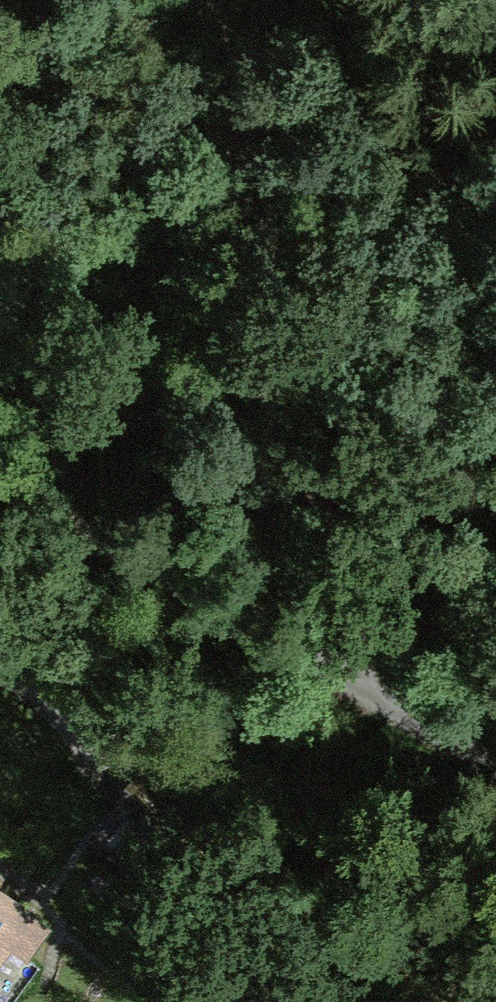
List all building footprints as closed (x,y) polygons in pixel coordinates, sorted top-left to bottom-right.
[(24,908),(0,891),(0,941),(24,908)]
